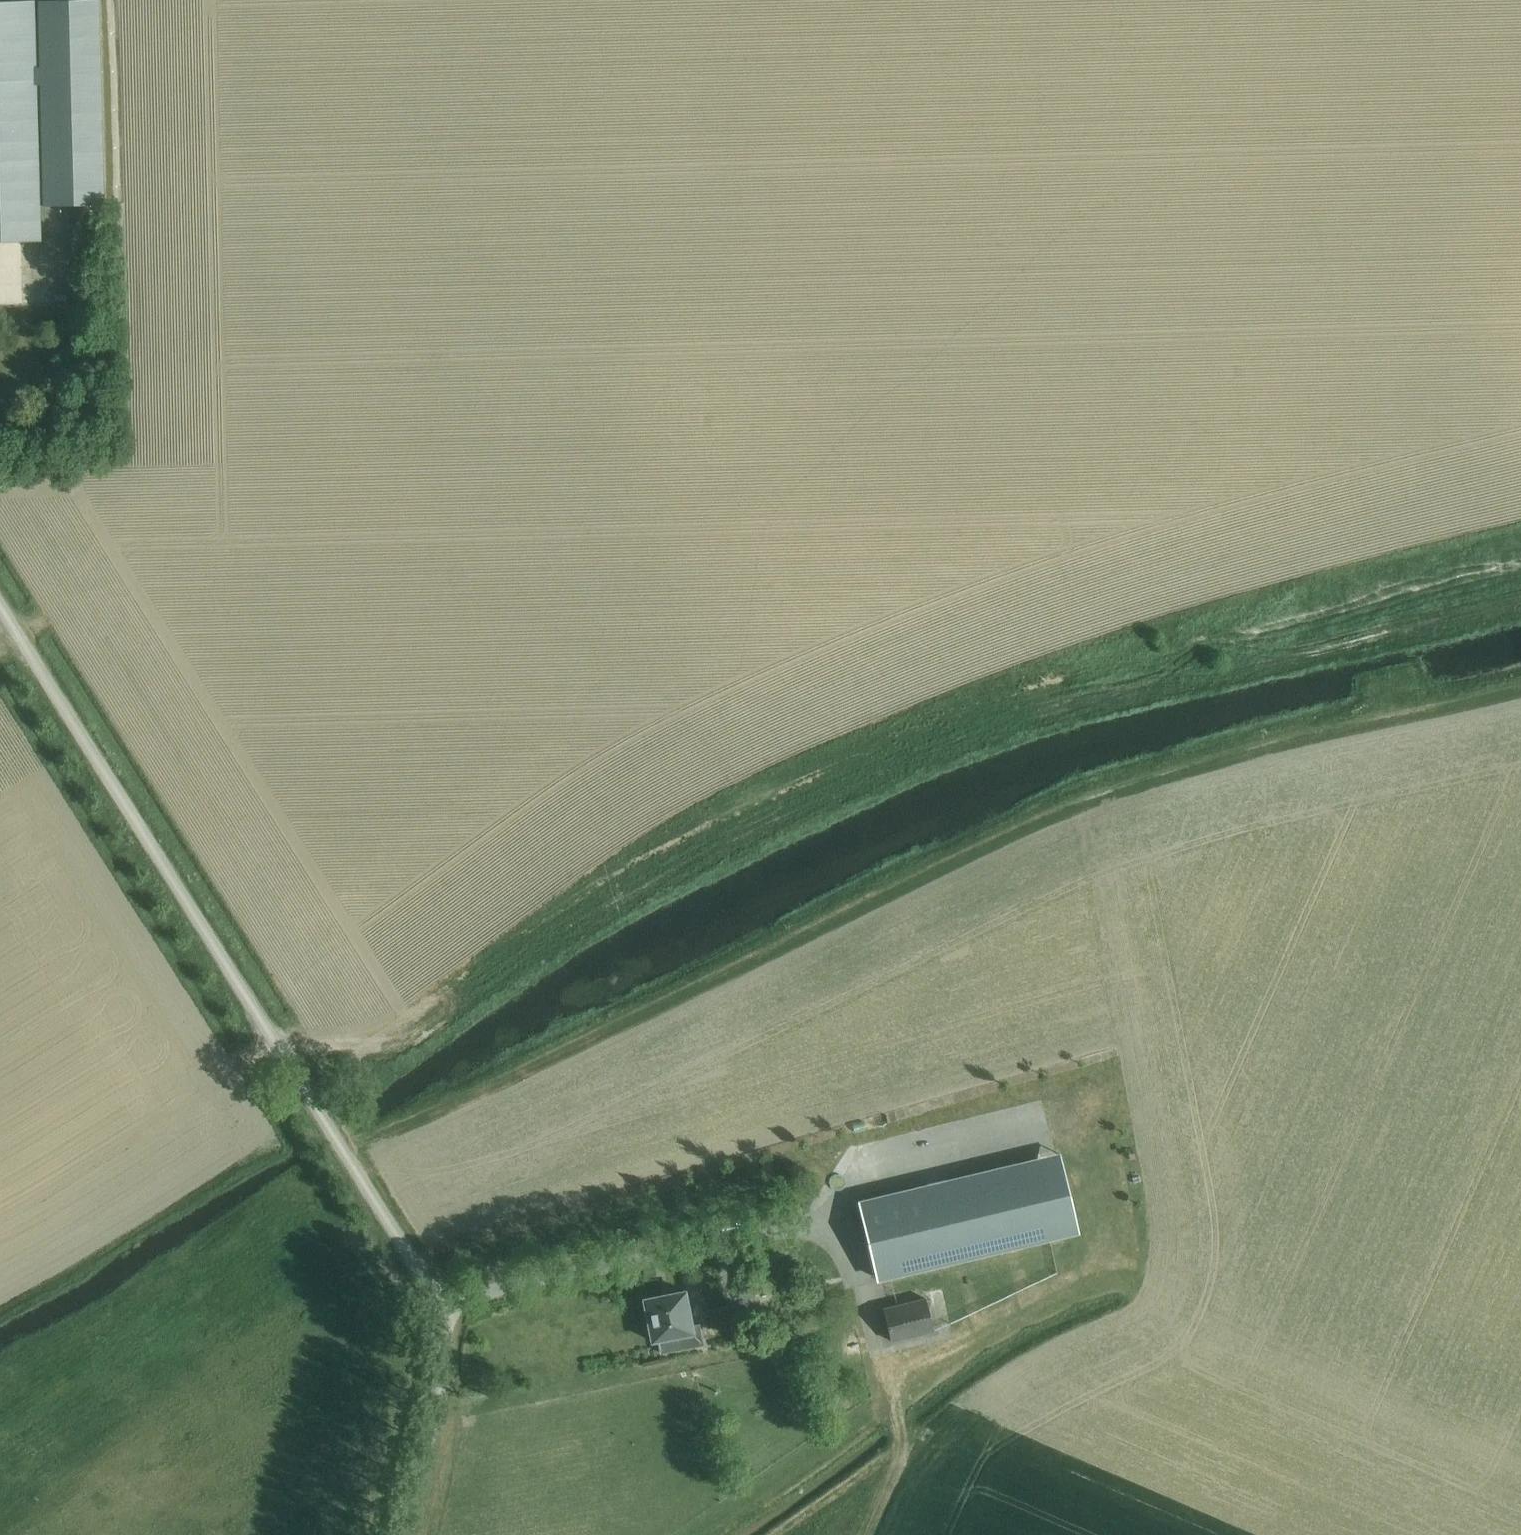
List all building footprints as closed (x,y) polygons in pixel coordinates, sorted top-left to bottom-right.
[(33,0),(0,1),(0,241),(41,240),(40,207),(33,0)] [(99,0),(54,0),(38,0),(44,206),(104,205),(99,0)] [(1037,1158),(861,1201),(880,1280),(1056,1238),(1037,1158)] [(685,1291),(644,1299),(652,1341),(658,1340),(660,1353),(702,1345),(699,1325),(692,1326),(685,1291)] [(925,1299),(883,1309),(891,1342),(933,1331),(925,1299)]
